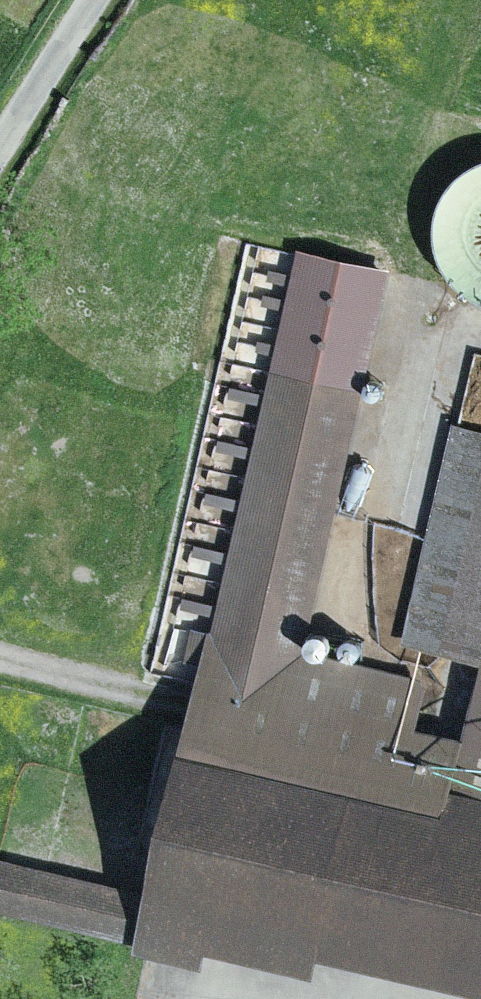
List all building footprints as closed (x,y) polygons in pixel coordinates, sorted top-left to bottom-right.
[(470,743),(412,730),(422,686),(299,658),(389,267),(302,247),(213,634),(192,629),(184,664),(200,668),(191,707),(167,811),(235,827),(208,946),(315,971),(320,952),(480,989),(480,695),(470,743)] [(453,419),(401,643),(480,661),(480,426),(453,419)] [(314,649),(317,652),(320,654),(324,655),(328,654),(331,652),(334,650),(335,646),(336,643),(335,639),(333,636),(330,633),(327,632),(323,632),(320,633),(316,635),(314,638),(313,641),(313,645),(314,649)] [(348,657),(351,658),(355,659),(358,658),(361,656),(363,654),(365,651),(365,647),(364,644),(362,641),(359,639),(356,638),(353,638),(350,639),(347,641),(345,644),(344,648),(345,651),(346,654),(348,657)] [(167,811),(149,891),(138,940),(206,955),(208,946),(235,827),(167,811)] [(0,857),(0,908),(138,940),(149,891),(0,857)]
